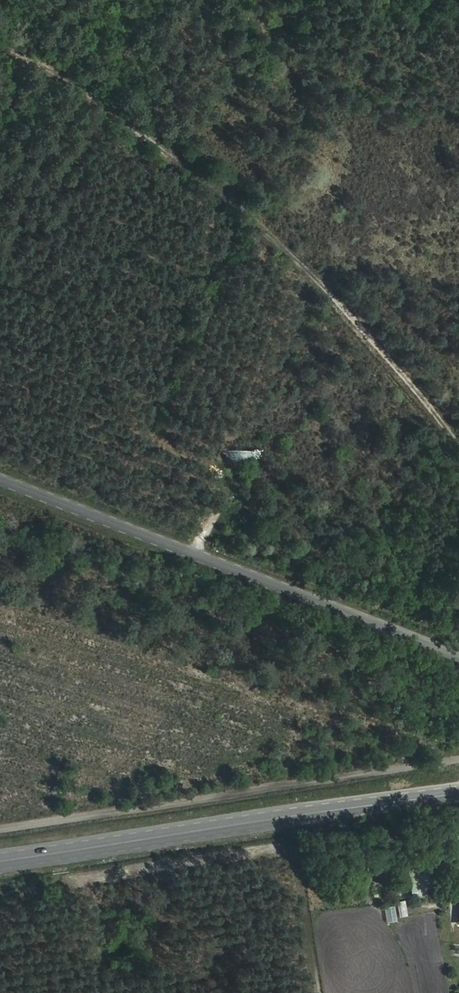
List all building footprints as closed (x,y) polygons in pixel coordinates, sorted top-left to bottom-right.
[(420,872),(407,875),(410,892),(423,889),(420,872)] [(398,917),(406,916),(403,900),(395,901),(398,917)]
